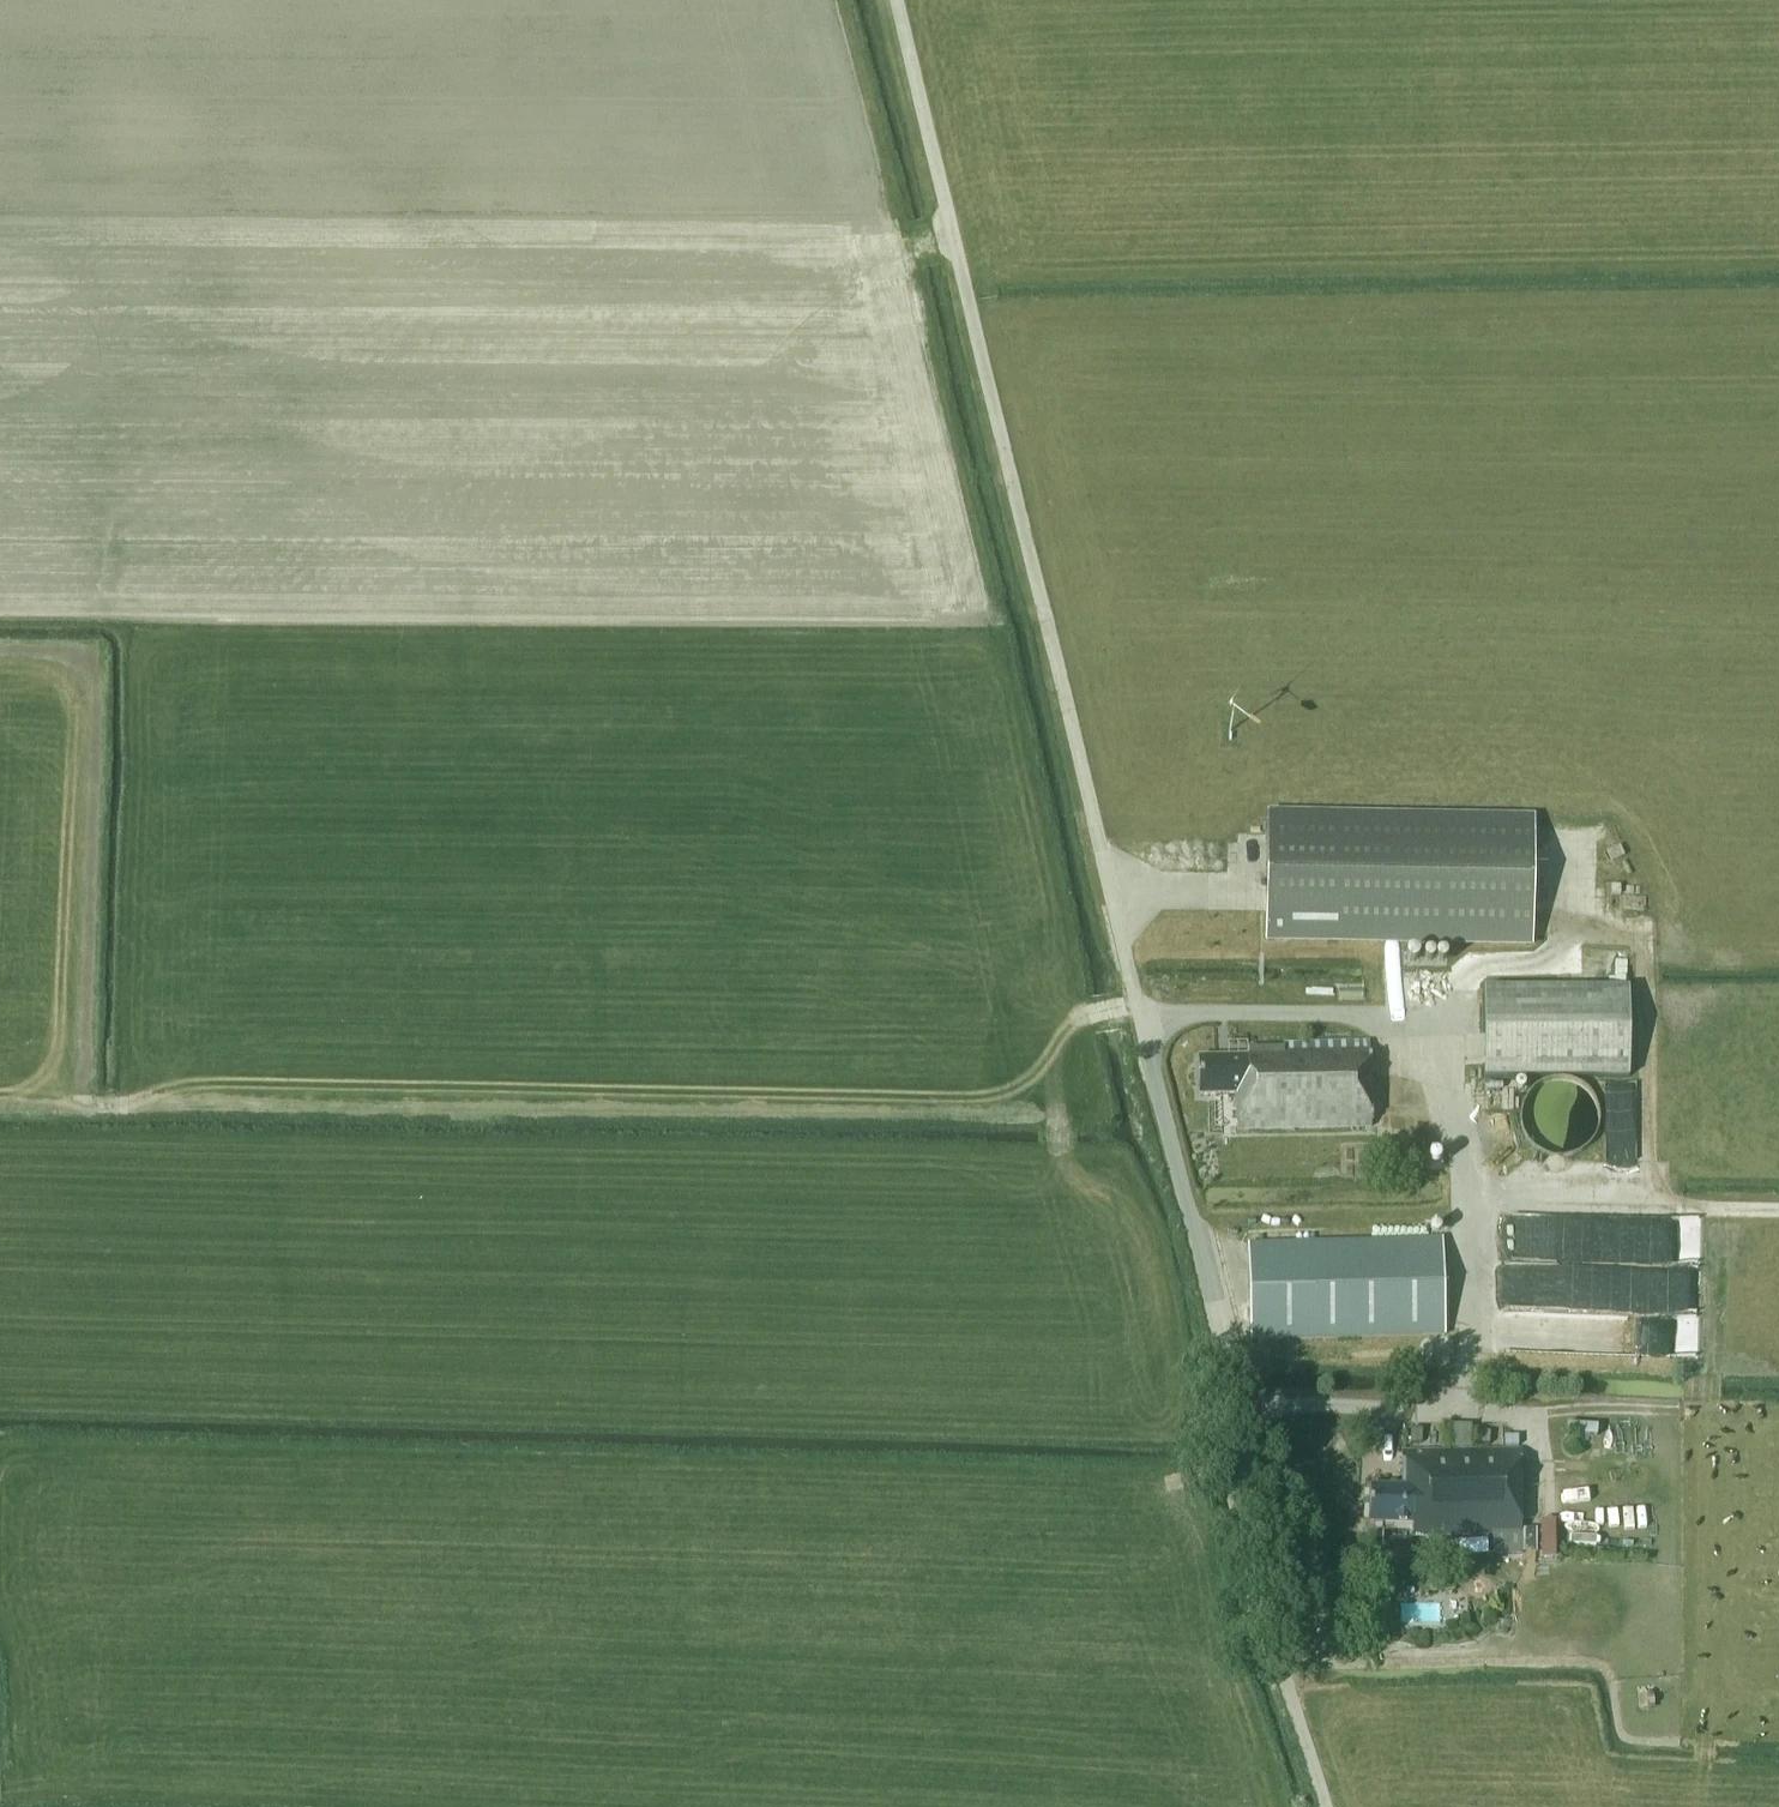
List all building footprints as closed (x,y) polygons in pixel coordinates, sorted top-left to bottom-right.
[(1535,823),(1268,813),(1264,934),(1530,944),(1535,823)] [(1629,1077),(1629,988),(1485,988),(1485,1077),(1629,1077)] [(1367,1126),(1367,1040),(1280,1041),(1280,1046),(1244,1046),(1244,1054),(1195,1055),(1196,1092),(1232,1091),(1233,1126),(1367,1126)] [(1549,1109),(1549,1130),(1589,1131),(1590,1087),(1537,1085),(1537,1108),(1549,1109)] [(1626,1263),(1683,1264),(1684,1216),(1627,1215),(1626,1263)] [(1444,1330),(1441,1234),(1248,1241),(1251,1336),(1444,1330)] [(1412,1442),(1423,1442),(1423,1428),(1412,1428),(1412,1442)] [(1491,1443),(1491,1431),(1481,1430),(1481,1442),(1491,1443)] [(1413,1521),(1413,1533),(1494,1534),(1494,1554),(1521,1554),(1521,1534),(1521,1449),(1401,1448),(1401,1483),(1368,1483),(1368,1520),(1413,1521)]
